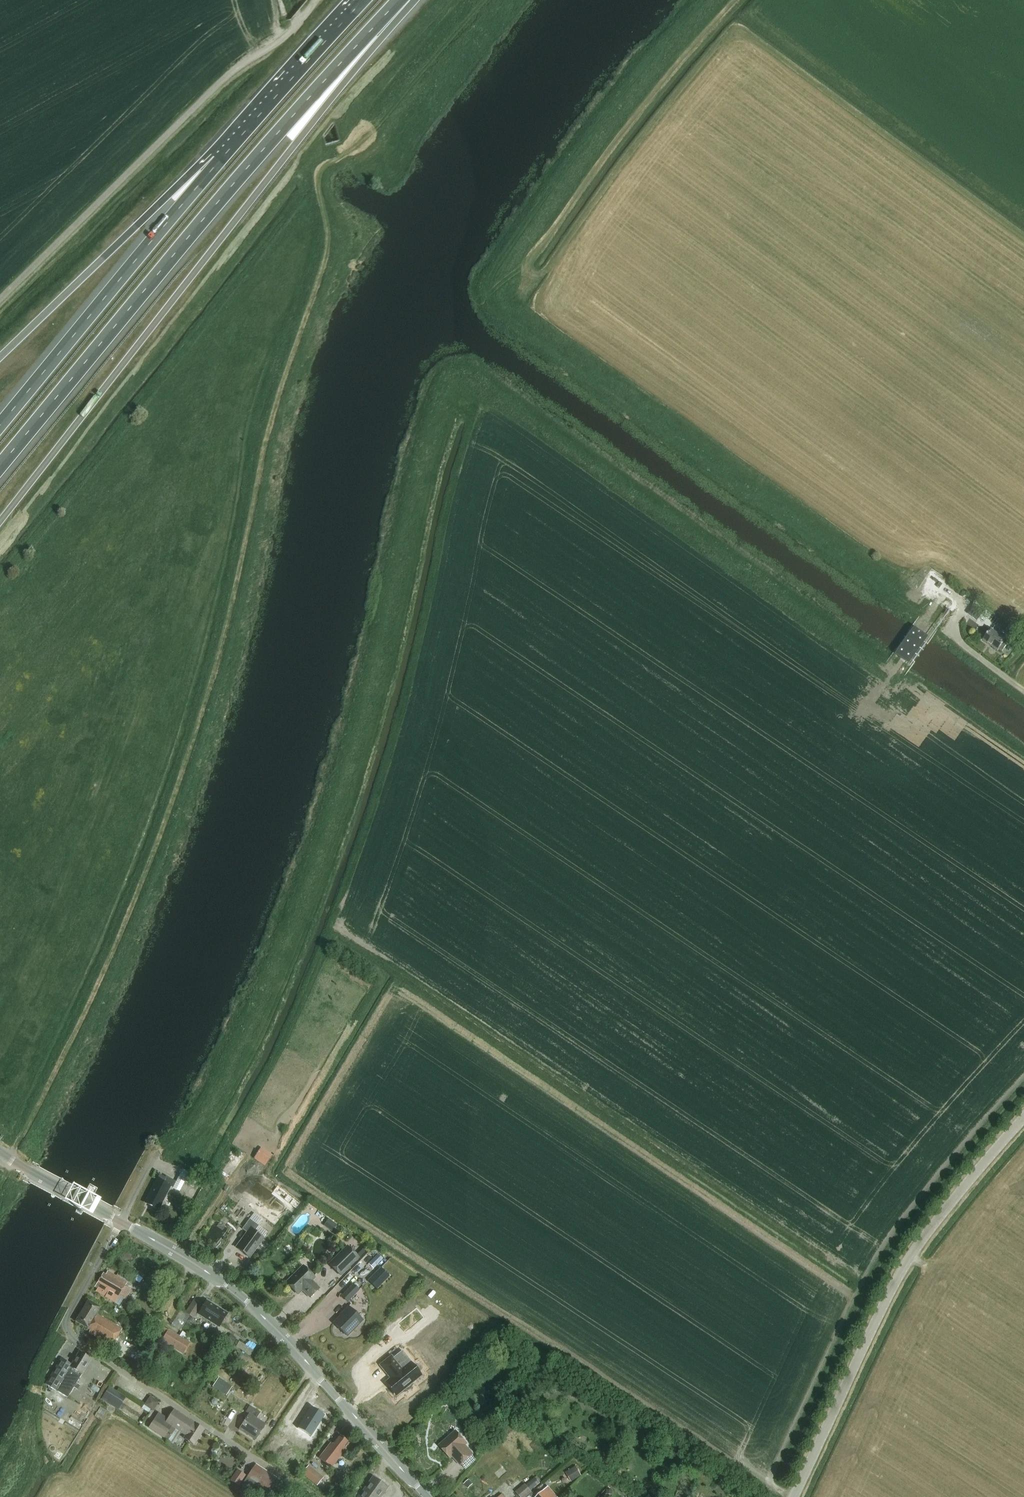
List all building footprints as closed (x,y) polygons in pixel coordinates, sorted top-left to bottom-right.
[(975,604),(968,613),(978,620),(985,610),(975,604)] [(909,665),(919,652),(929,637),(915,628),(905,642),(895,655),(909,665)] [(999,649),(1008,637),(999,631),(998,634),(992,630),(984,640),(999,650),(999,649)] [(1008,637),(999,649),(1003,652),(1011,639),(1008,637)] [(272,1155),(261,1148),(254,1158),(265,1166),(272,1155)] [(190,1185),(195,1176),(182,1170),(178,1179),(190,1185)] [(229,1179),(219,1173),(215,1180),(225,1185),(229,1179)] [(150,1193),(145,1204),(157,1210),(162,1201),(163,1202),(170,1187),(173,1188),(176,1183),(166,1178),(159,1174),(150,1191),(150,1193)] [(61,1179),(51,1197),(50,1198),(50,1199),(51,1199),(51,1200),(52,1200),(53,1199),(63,1181),(64,1181),(64,1180),(63,1179),(62,1178),(61,1178),(61,1179)] [(90,1184),(75,1212),(81,1215),(91,1196),(93,1197),(98,1189),(90,1184)] [(287,1201),(296,1208),(300,1203),(291,1196),(287,1201)] [(332,1232),(337,1225),(329,1219),(324,1226),(332,1232)] [(259,1226),(250,1220),(243,1230),(247,1233),(235,1248),(250,1259),(265,1240),(255,1232),(259,1226)] [(340,1277),(359,1258),(347,1246),(328,1265),(340,1277)] [(303,1266),(286,1282),(297,1294),(302,1290),(309,1297),(319,1288),(311,1280),(314,1277),(303,1266)] [(380,1268),(368,1281),(377,1290),(390,1277),(380,1268)] [(104,1273),(95,1288),(97,1289),(96,1292),(115,1303),(117,1299),(119,1300),(121,1298),(125,1300),(131,1290),(125,1286),(127,1283),(108,1271),(106,1274),(104,1273)] [(347,1303),(359,1291),(353,1284),(341,1297),(347,1303)] [(185,1313),(194,1319),(203,1306),(194,1300),(185,1313)] [(112,1347),(122,1330),(96,1315),(100,1309),(88,1302),(76,1322),(91,1330),(89,1334),(112,1347)] [(227,1315),(207,1302),(199,1314),(219,1327),(227,1315)] [(340,1317),(333,1324),(345,1336),(360,1320),(347,1307),(338,1316),(340,1317)] [(155,1337),(162,1341),(161,1342),(183,1355),(190,1343),(168,1330),(161,1326),(155,1337)] [(52,1374),(55,1376),(48,1386),(68,1398),(91,1360),(79,1352),(72,1365),(62,1359),(52,1374)] [(249,1360),(236,1352),(232,1357),(239,1362),(239,1363),(244,1367),(249,1360)] [(390,1381),(399,1391),(423,1371),(413,1360),(409,1364),(399,1352),(396,1356),(394,1354),(383,1363),(395,1376),(390,1381)] [(218,1377),(212,1386),(218,1390),(224,1381),(218,1377)] [(127,1398),(111,1387),(102,1400),(119,1411),(127,1398)] [(255,1441),(265,1426),(255,1420),(260,1413),(250,1407),(246,1413),(249,1415),(239,1431),(255,1441)] [(327,1416),(314,1408),(301,1429),(313,1437),(327,1416)] [(171,1443),(178,1432),(185,1436),(183,1439),(194,1446),(205,1429),(174,1409),(168,1419),(159,1414),(150,1429),(168,1440),(167,1441),(171,1443)] [(456,1431),(440,1445),(450,1457),(454,1453),(462,1463),(472,1454),(464,1445),(467,1442),(456,1431)] [(344,1447),(347,1443),(340,1437),(333,1445),(331,1443),(319,1459),(332,1468),(346,1449),(344,1447)] [(257,1464),(243,1485),(254,1492),(259,1484),(269,1490),(275,1480),(273,1478),(274,1476),(257,1464)] [(324,1477),(309,1465),(302,1473),(317,1485),(324,1477)] [(572,1482),(581,1476),(576,1466),(566,1473),(572,1482)] [(239,1486),(246,1476),(239,1471),(232,1481),(239,1486)] [(388,1488),(373,1477),(358,1496),(381,1496),(388,1488)] [(518,1496),(528,1496),(541,1486),(539,1483),(541,1482),(536,1477),(535,1478),(534,1477),(525,1485),(524,1484),(515,1493),(518,1496)]
